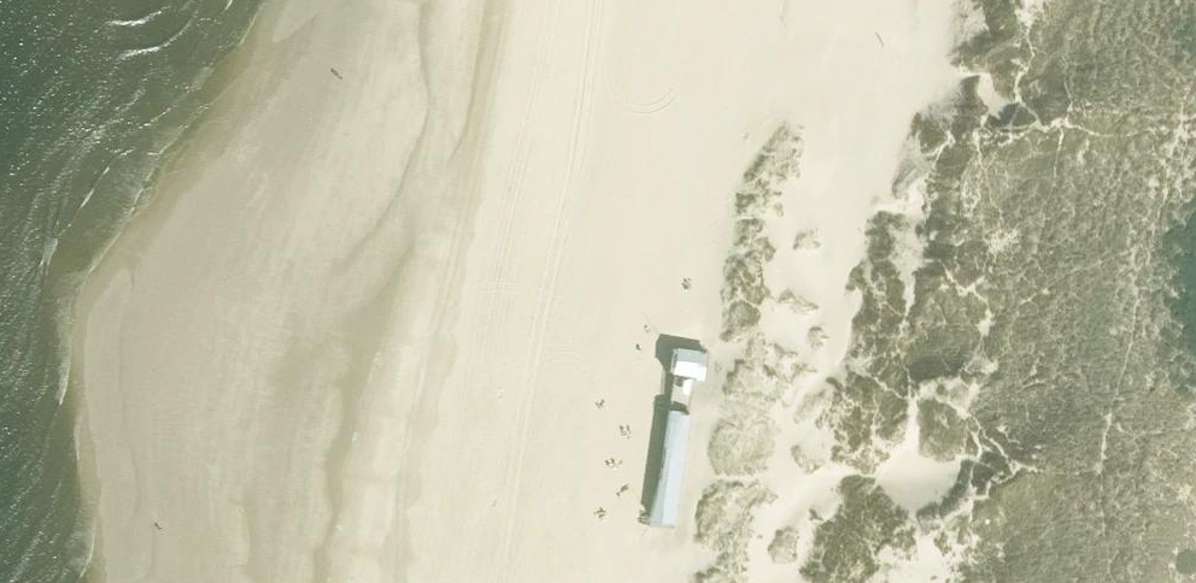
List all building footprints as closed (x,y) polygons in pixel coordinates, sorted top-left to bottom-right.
[(710,352),(669,345),(638,516),(679,523),(710,352)]
